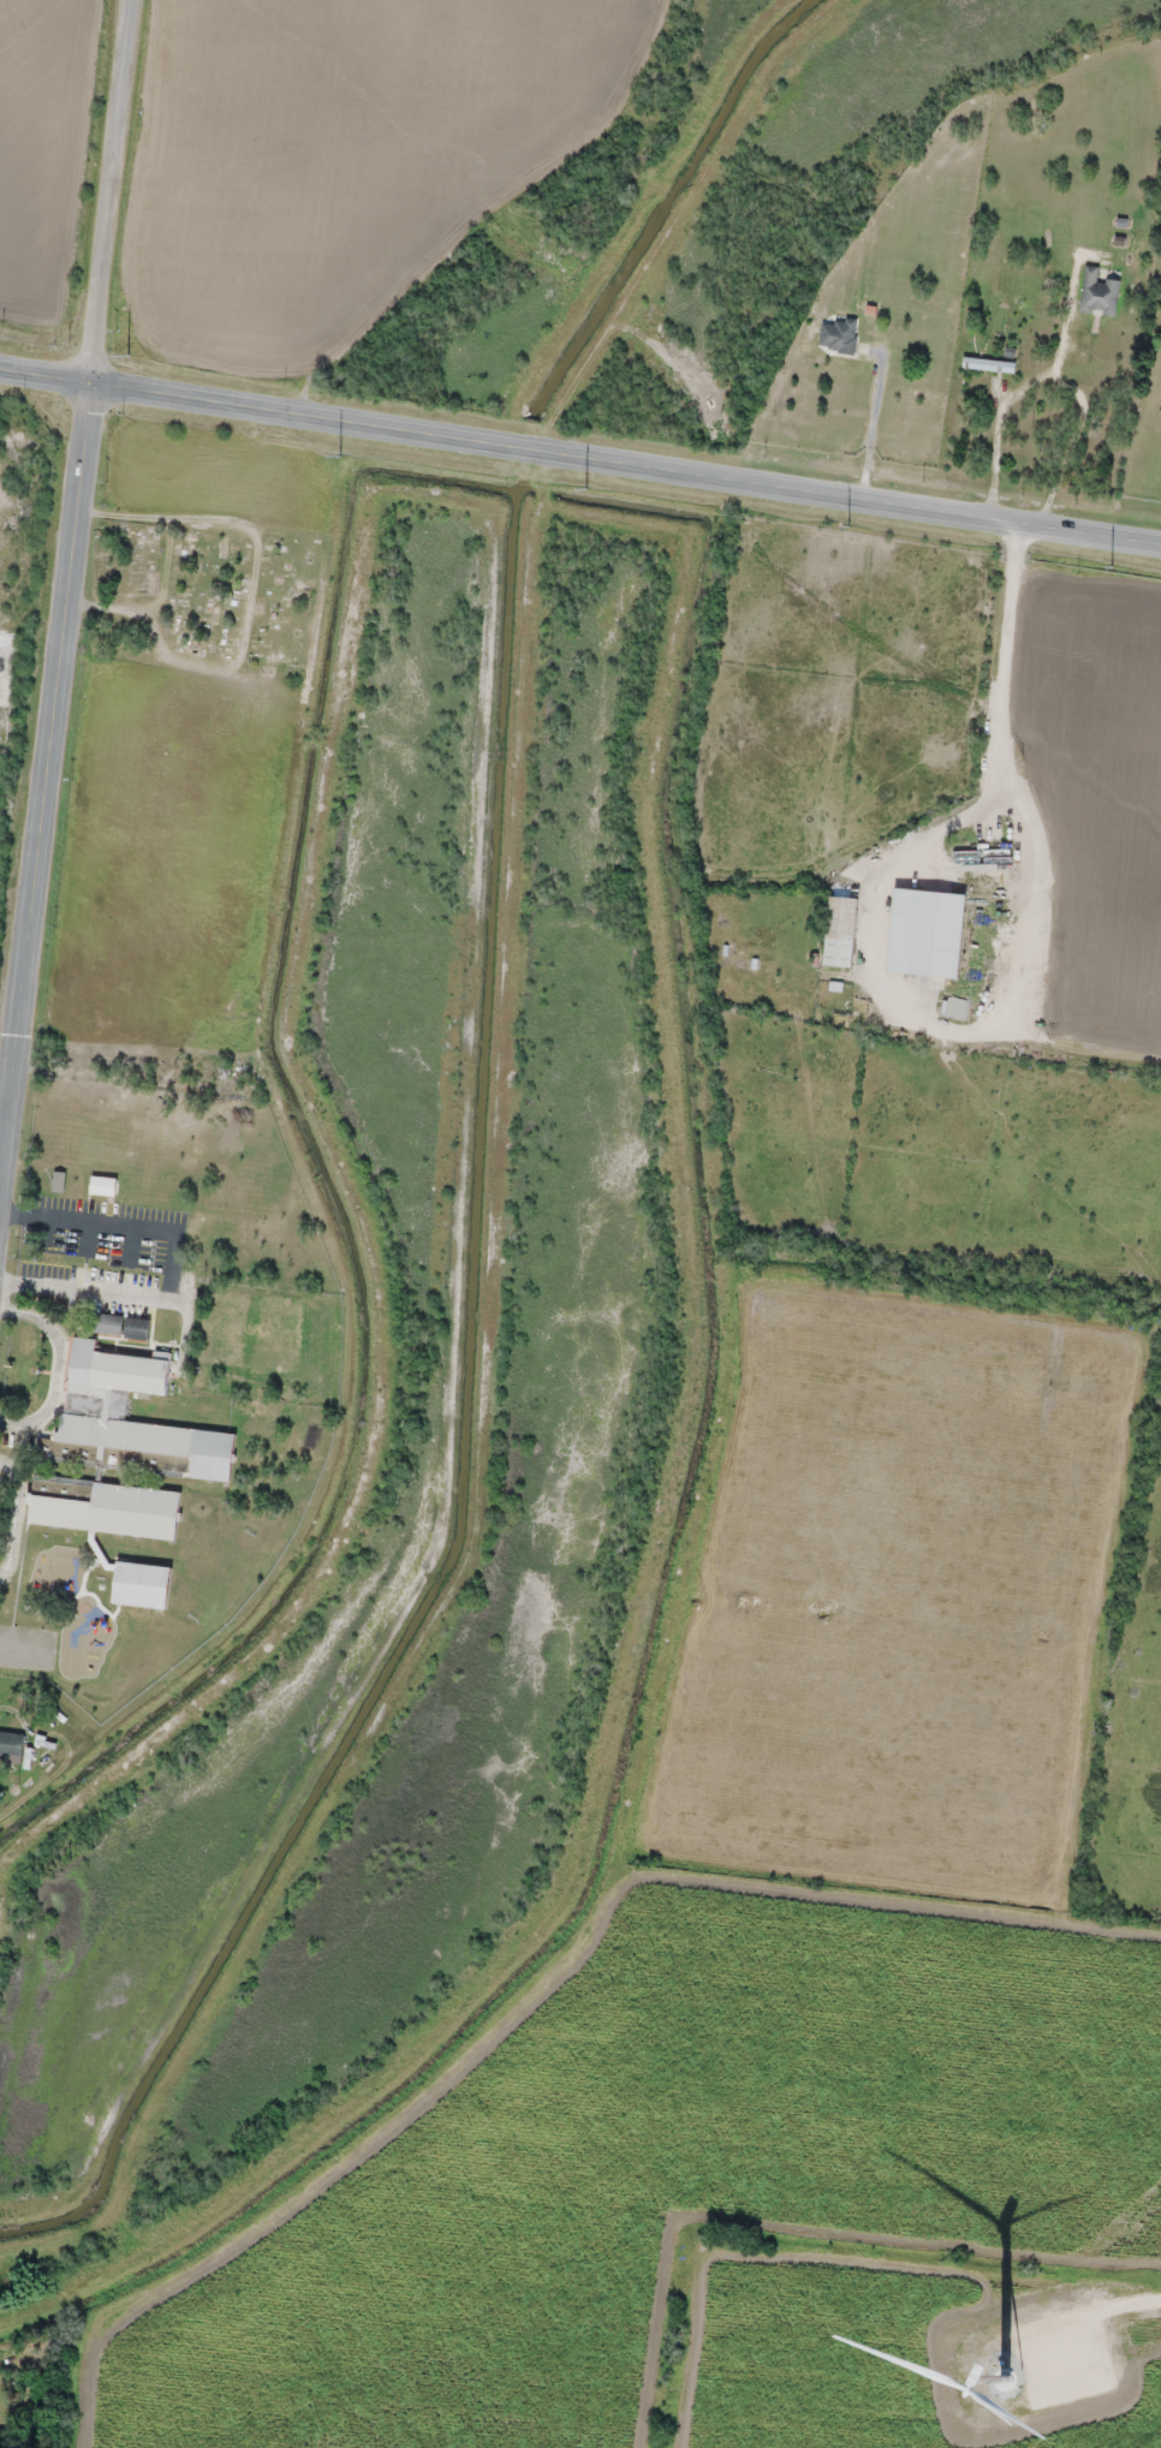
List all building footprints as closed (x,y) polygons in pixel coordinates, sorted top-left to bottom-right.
[(1098,278),(1098,266),(1083,265),(1081,313),(1116,315),(1119,279),(1098,278)] [(857,322),(823,317),(818,347),(853,352),(857,322)] [(1015,360),(963,358),(963,368),(1015,371),(1015,360)] [(17,632),(0,631),(0,676),(15,677),(17,632)] [(858,897),(830,895),(824,964),(852,967),(858,897)] [(216,1086),(237,1086),(237,1071),(216,1071),(216,1086)] [(116,1177),(91,1175),(90,1194),(115,1196),(116,1177)] [(123,1315),(94,1315),(94,1332),(123,1332),(123,1315)] [(236,1432),(125,1421),(128,1390),(167,1394),(170,1358),(95,1351),(96,1338),(72,1336),(62,1439),(39,1437),(36,1458),(101,1465),(103,1448),(192,1456),(190,1478),(231,1482),(236,1432)] [(182,1491),(33,1474),(27,1523),(176,1540),(182,1491)] [(168,1610),(172,1567),(117,1561),(112,1604),(168,1610)] [(23,1756),(23,1731),(0,1731),(0,1756),(23,1756)]
